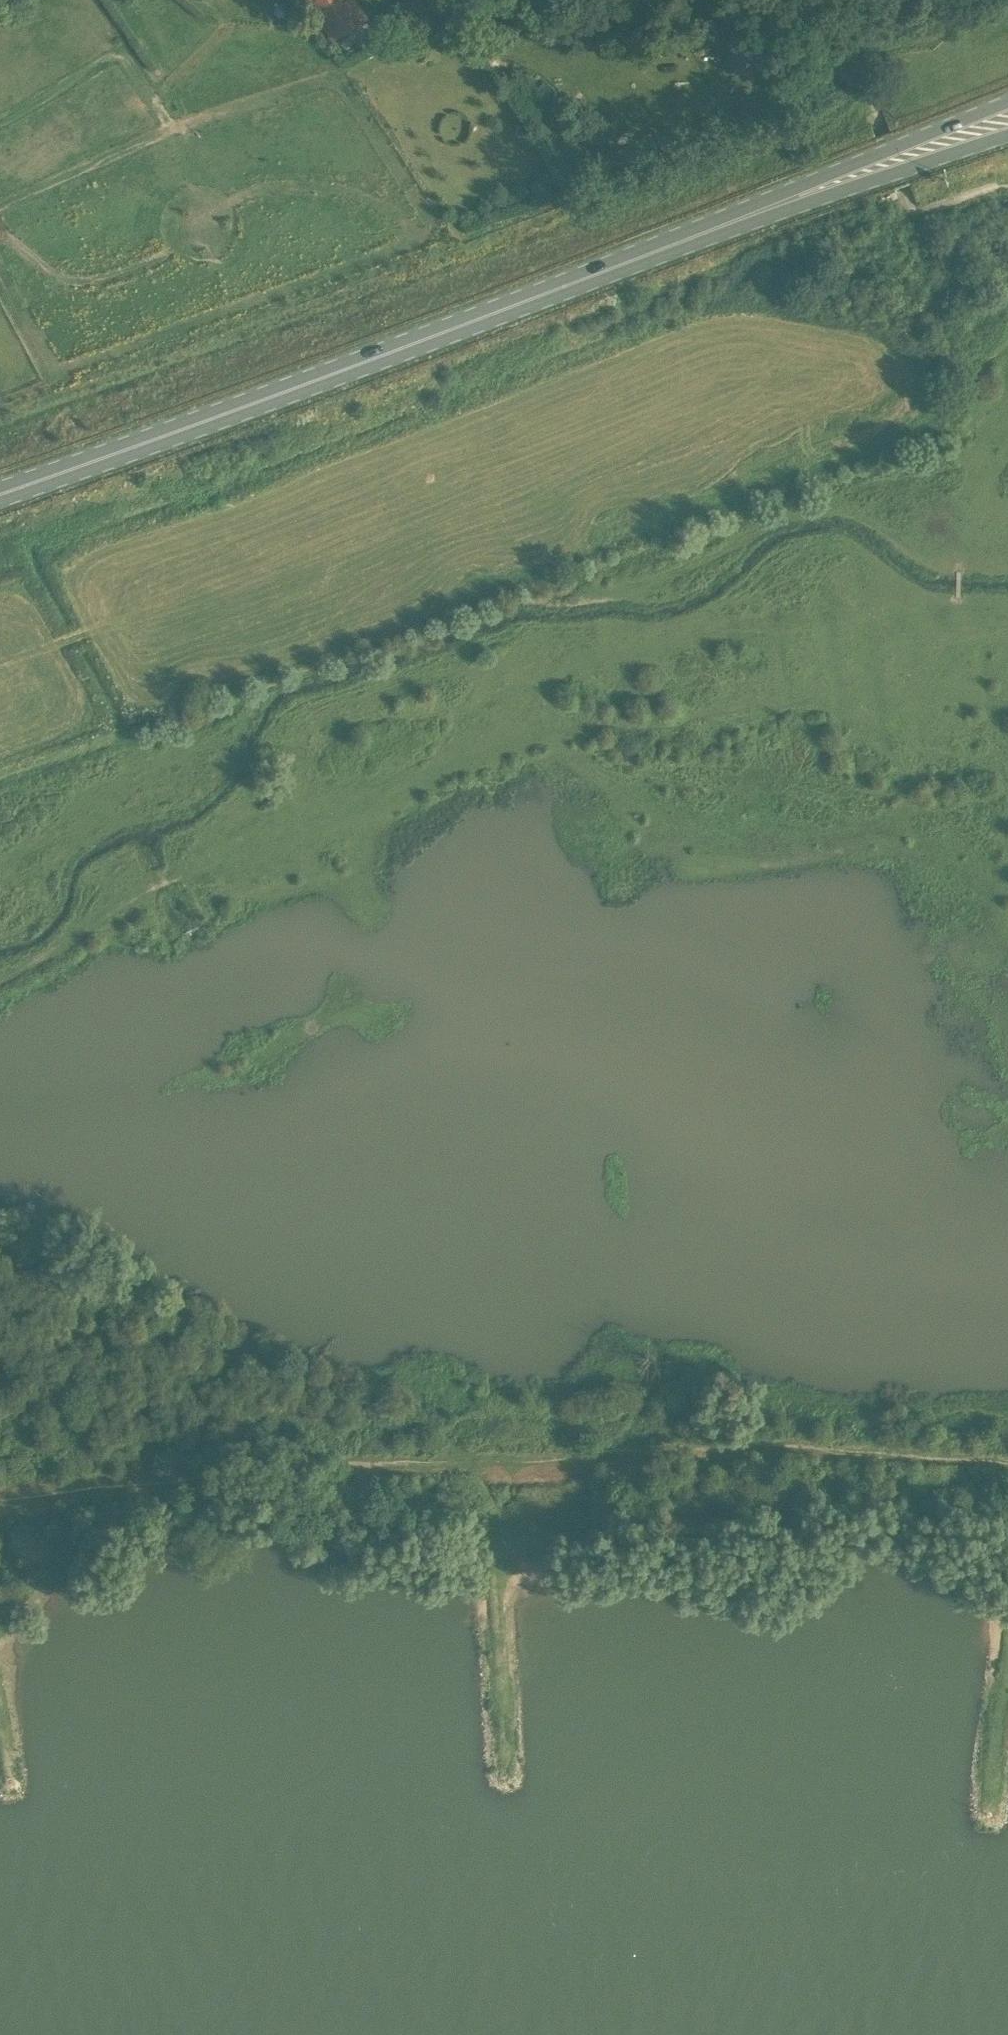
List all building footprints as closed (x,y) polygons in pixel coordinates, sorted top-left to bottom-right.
[(343,1),(343,0),(312,0),(329,25),(358,25),(366,20),(353,0),(344,0),(343,1)] [(284,3),(279,3),(275,7),(274,13),(278,17),(284,17),(288,13),(288,7),(284,3)] [(765,108),(753,112),(757,123),(769,119),(765,108)] [(704,125),(707,134),(719,131),(716,121),(704,125)]
